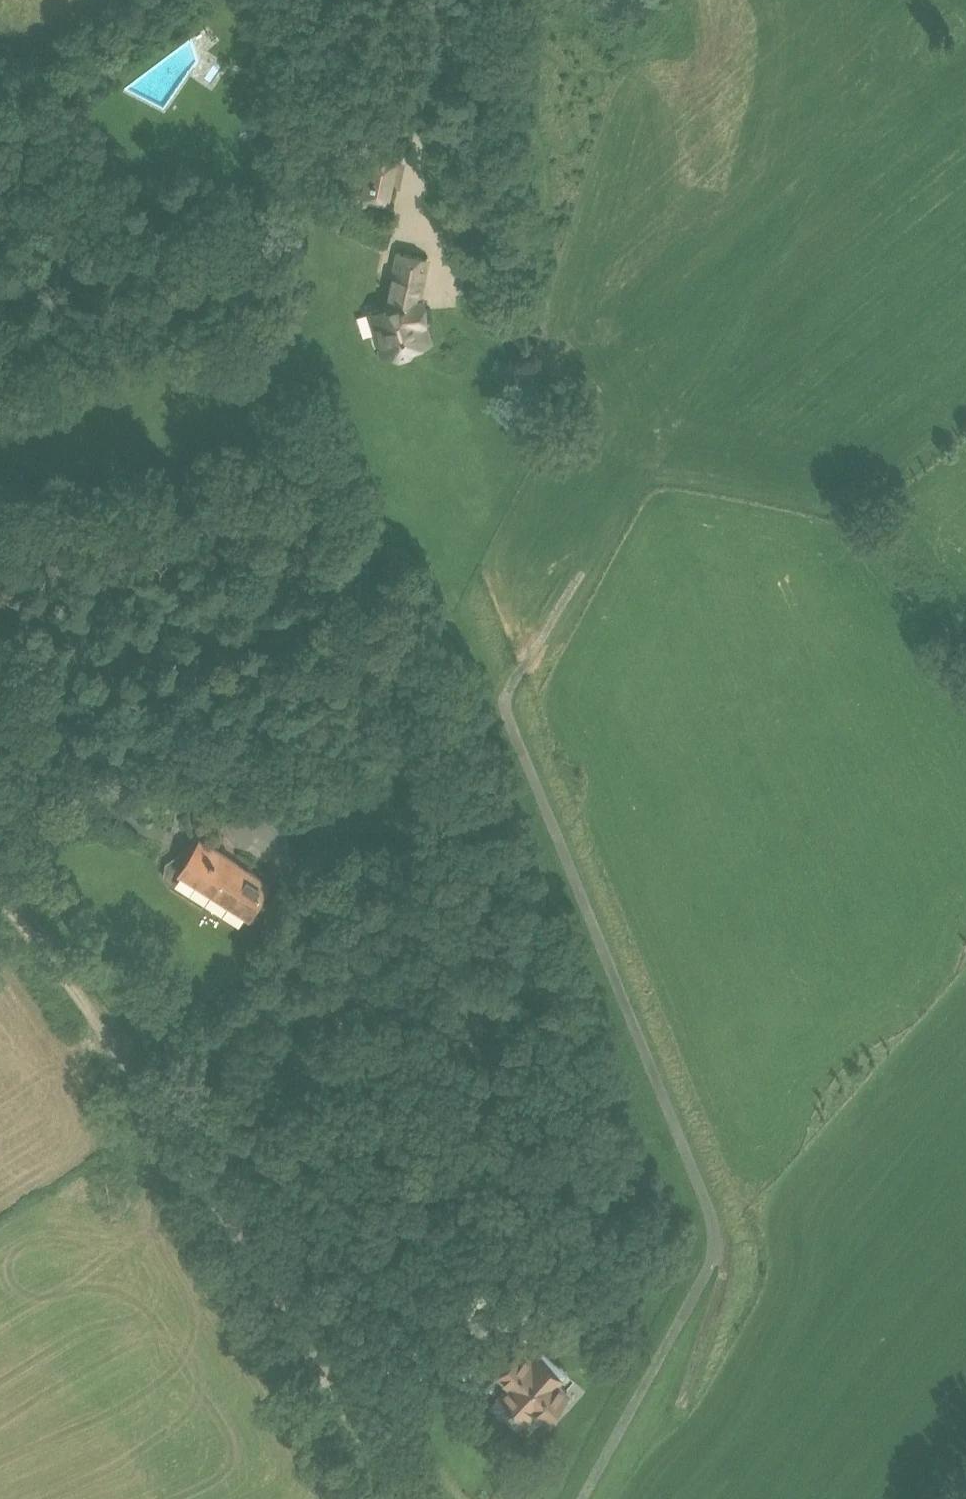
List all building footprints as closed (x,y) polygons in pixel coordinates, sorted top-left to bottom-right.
[(360,202),(389,208),(398,162),(369,156),(360,202)] [(378,333),(386,356),(430,342),(424,323),(426,323),(425,301),(419,299),(427,258),(399,252),(388,306),(369,312),(376,334),(378,333)] [(192,880),(248,915),(269,882),(201,839),(188,859),(176,857),(167,864),(165,875),(172,884),(183,886),(192,880)] [(488,1404),(514,1426),(534,1407),(541,1415),(565,1392),(555,1382),(565,1372),(540,1346),(530,1356),(522,1347),(495,1371),(505,1383),(488,1404)]
